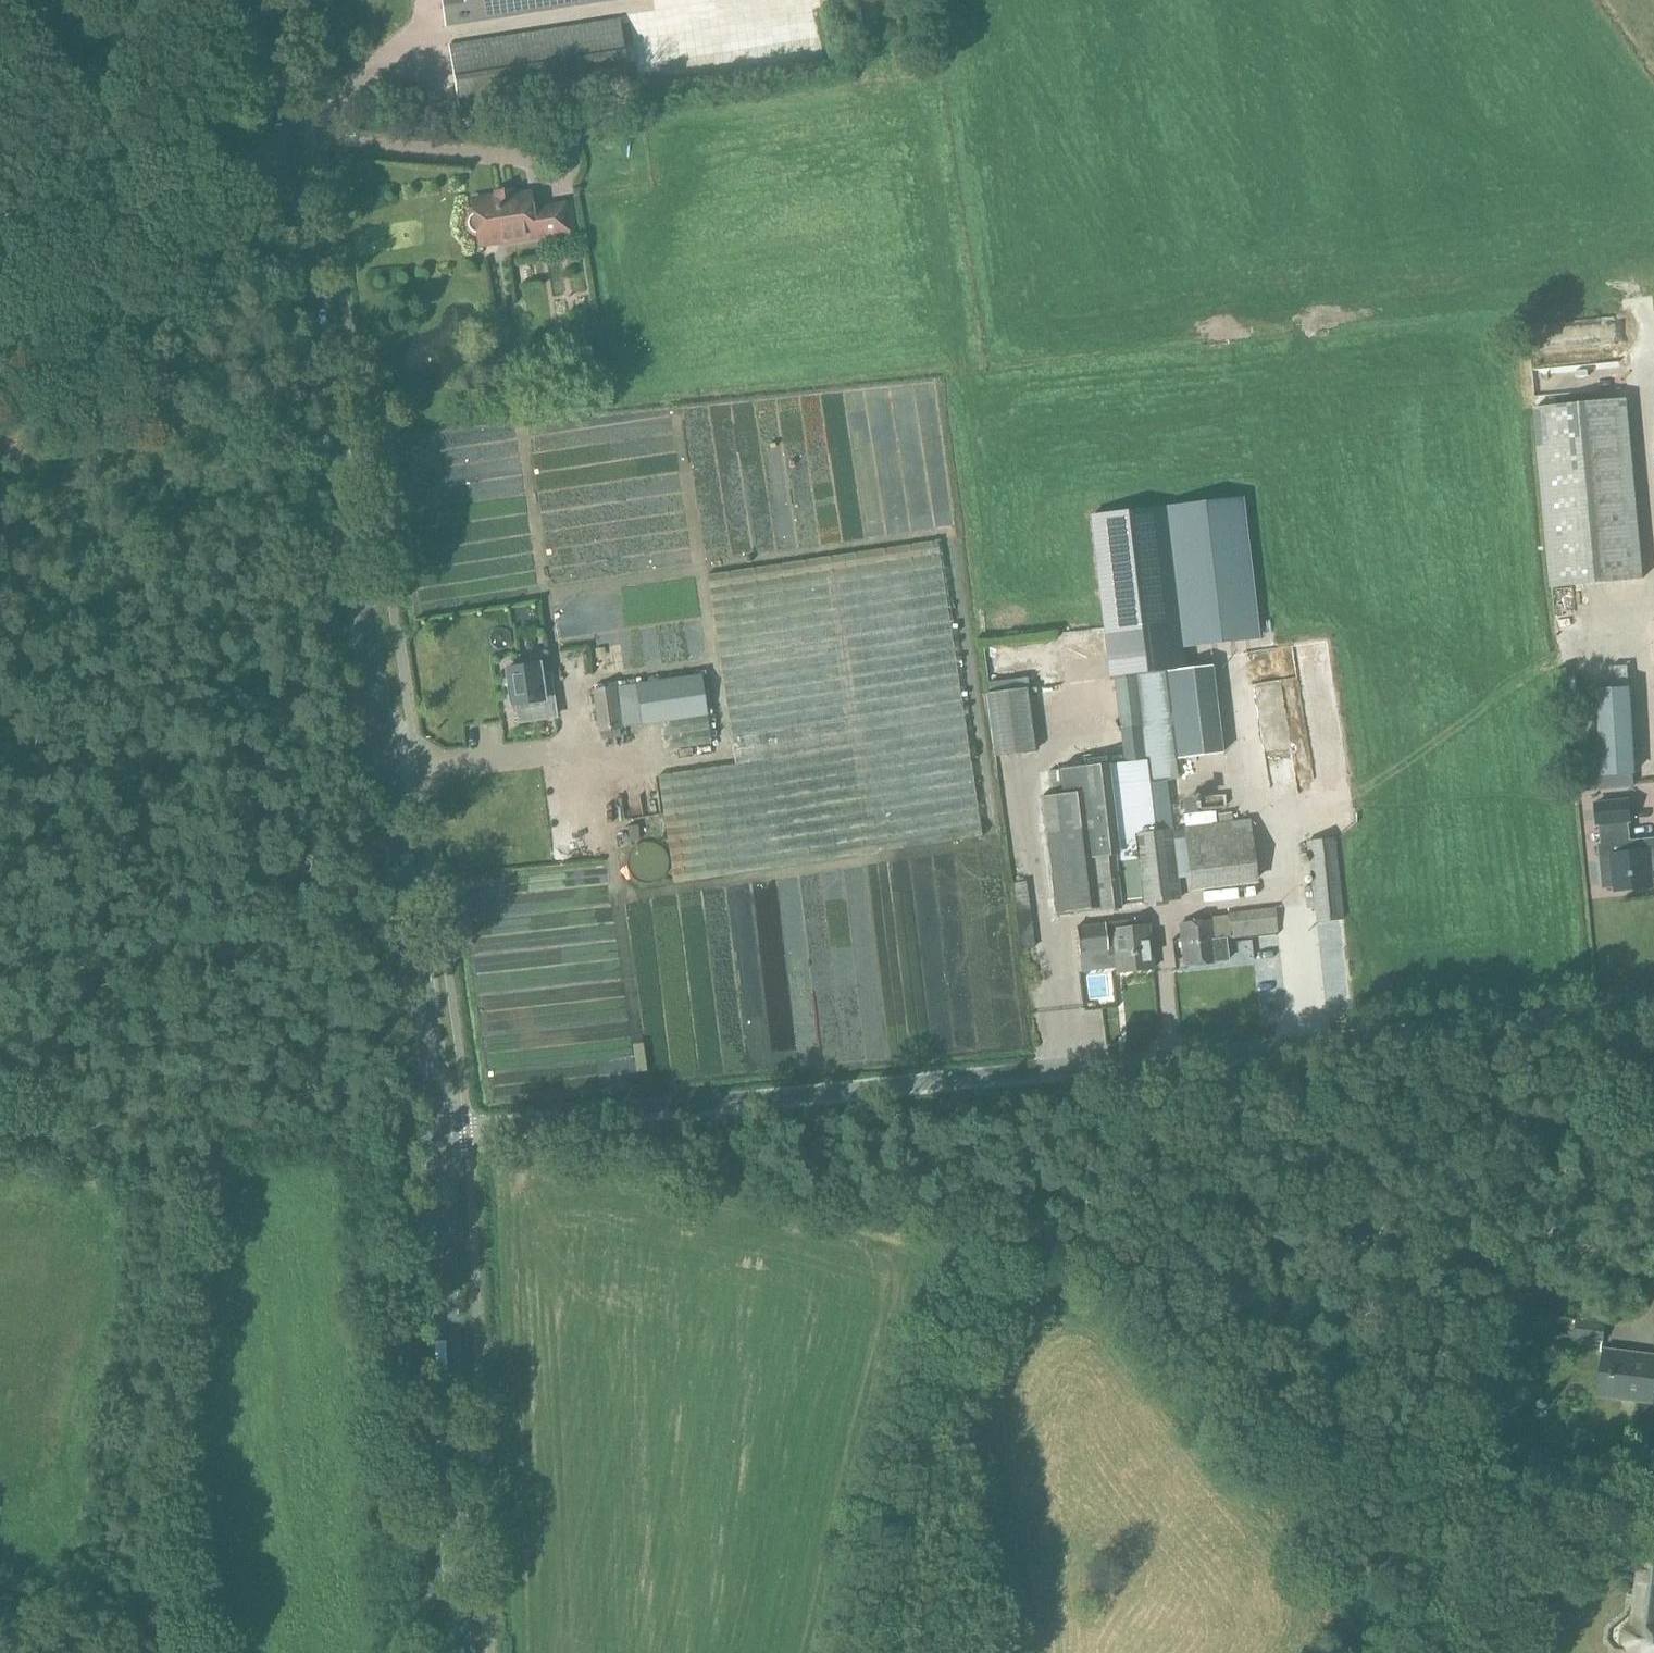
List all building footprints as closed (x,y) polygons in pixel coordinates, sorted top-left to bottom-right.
[(446,22),(595,0),(443,0),(446,22)] [(765,0),(756,0),(755,20),(765,21),(765,0)] [(848,36),(858,34),(853,6),(844,7),(848,36)] [(462,117),(631,92),(621,24),(452,49),(462,117)] [(532,210),(529,194),(511,197),(511,194),(473,200),(478,235),(491,233),(492,237),(495,240),(499,242),(538,236),(537,232),(542,231),(543,239),(573,235),(569,205),(532,210)] [(1625,399),(1538,407),(1555,591),(1644,582),(1625,399)] [(1298,455),(1227,461),(1245,631),(1317,621),(1298,455)] [(1145,468),(1163,641),(1245,631),(1227,461),(1145,468)] [(675,883),(983,837),(939,542),(709,577),(737,764),(659,776),(675,883)] [(985,640),(987,656),(1012,654),(1010,637),(985,640)] [(1038,653),(991,655),(991,667),(1039,666),(1038,653)] [(513,705),(544,700),(539,664),(507,669),(513,705)] [(1613,772),(1632,771),(1628,667),(1609,668),(1610,691),(1601,691),(1602,708),(1579,709),(1581,773),(1596,773),(1613,772)] [(1180,778),(1177,759),(1222,753),(1211,668),(1166,674),(1114,678),(1131,811),(1151,809),(1148,781),(1180,778)] [(712,743),(708,714),(702,674),(621,687),(627,726),(660,721),(665,750),(712,743)] [(600,731),(621,728),(615,687),(594,692),(600,731)] [(994,755),(1035,750),(1028,690),(986,695),(994,755)] [(555,756),(533,756),(533,766),(555,766),(555,756)] [(1117,860),(1106,767),(1051,774),(1054,796),(1040,798),(1055,913),(1123,904),(1123,901),(1179,895),(1172,832),(1137,835),(1140,858),(1117,860)] [(1613,772),(1596,773),(1596,781),(1614,780),(1613,772)] [(620,812),(631,812),(631,780),(620,780),(620,812)] [(442,813),(452,804),(441,792),(430,801),(442,813)] [(1597,806),(1598,827),(1630,823),(1627,803),(1597,806)] [(1192,886),(1258,879),(1252,824),(1186,831),(1192,886)] [(1318,930),(1344,928),(1337,840),(1309,843),(1318,930)] [(1648,851),(1614,854),(1618,892),(1653,889),(1648,851)] [(1021,948),(1035,946),(1027,881),(1013,883),(1021,948)] [(1231,935),(1277,931),(1275,911),(1229,915),(1231,935)] [(1229,918),(1213,920),(1179,924),(1184,966),(1214,962),(1229,960),(1226,938),(1231,937),(1229,918)] [(1132,927),(1132,921),(1076,926),(1079,952),(1107,949),(1108,955),(1115,955),(1117,972),(1154,969),(1150,936),(1139,937),(1138,926),(1132,927)] [(535,1026),(534,1004),(489,1005),(490,1027),(535,1026)] [(1605,1342),(1605,1333),(1606,1326),(1578,1322),(1576,1338),(1605,1342)] [(1606,1349),(1601,1395),(1600,1395),(1653,1402),(1653,1354),(1606,1349)] [(1637,1575),(1629,1652),(1653,1652),(1653,1577),(1637,1575)]
